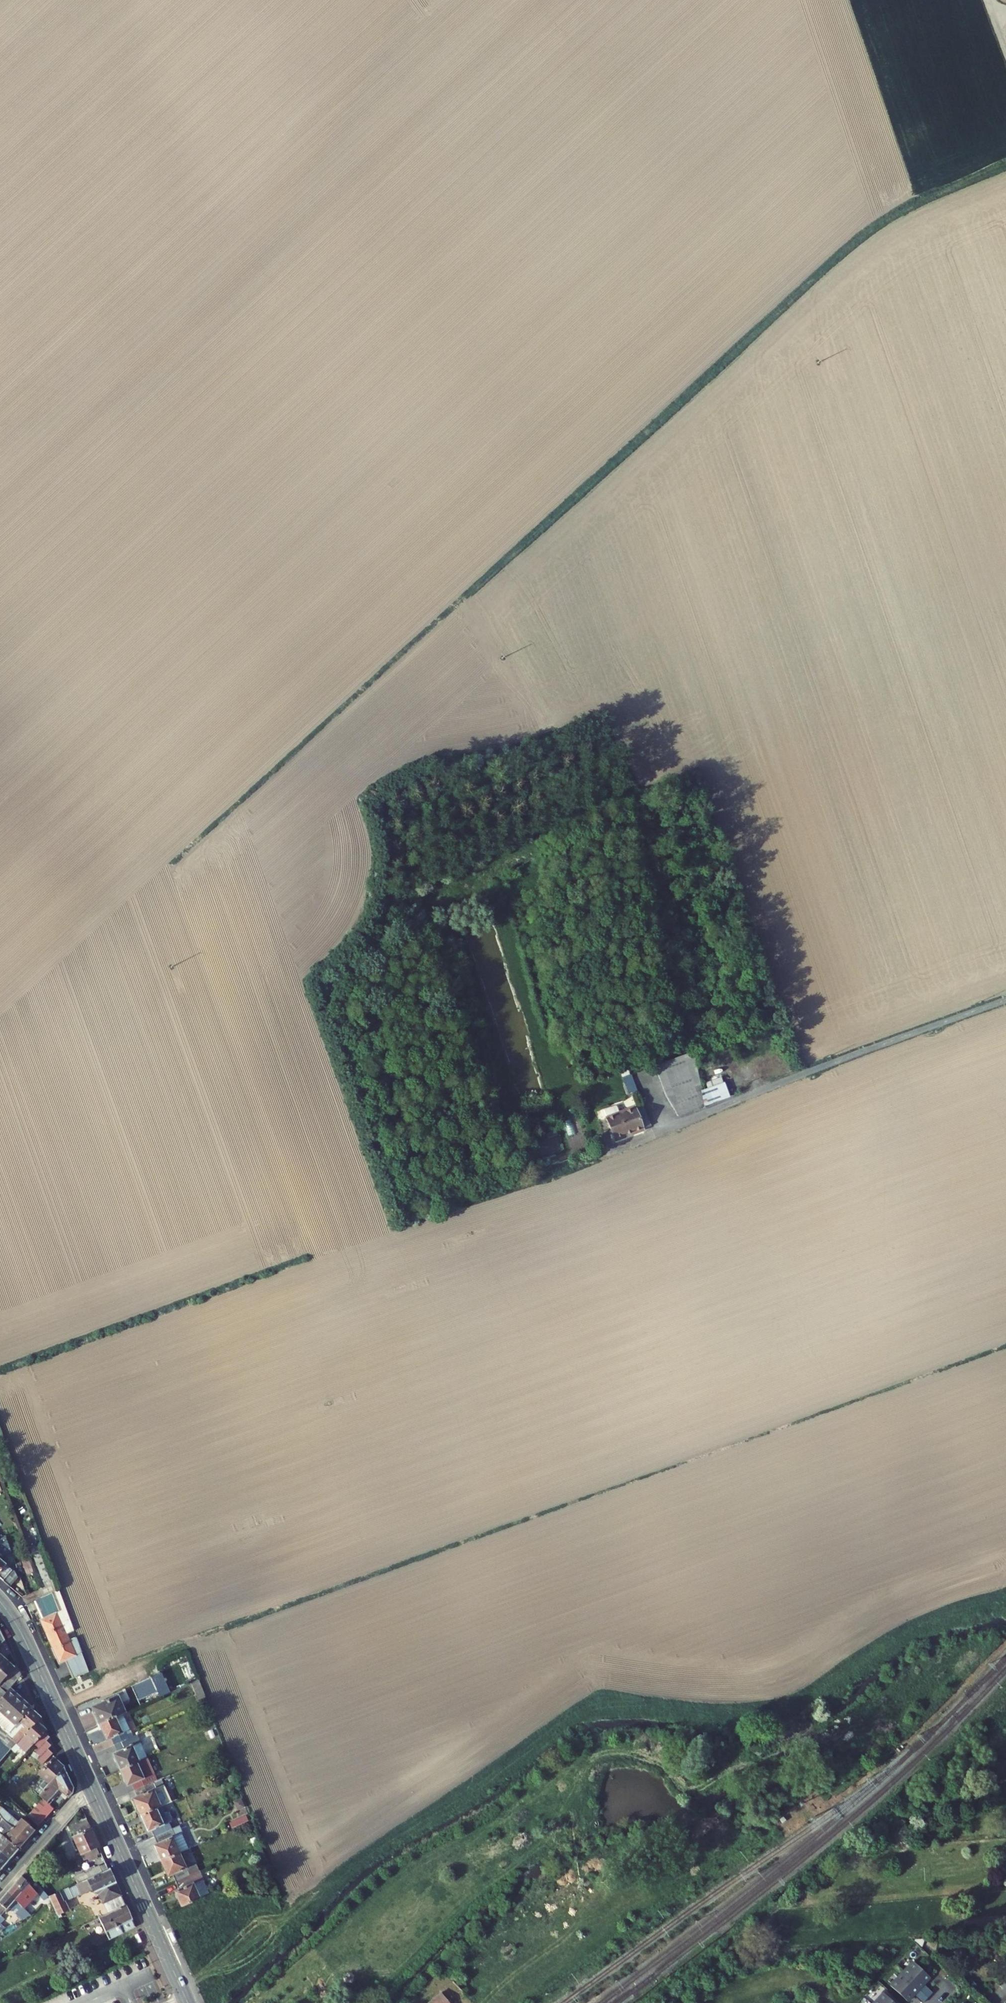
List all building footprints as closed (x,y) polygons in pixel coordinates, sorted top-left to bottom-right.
[(678,1116),(704,1106),(693,1051),(655,1066),(666,1096),(678,1116)] [(616,1105),(604,1109),(614,1138),(650,1125),(643,1106),(635,1109),(635,1108),(619,1113),(616,1105)] [(532,1141),(538,1157),(563,1148),(558,1132),(532,1141)] [(0,1541),(0,1572),(6,1565),(2,1562),(11,1552),(5,1537),(0,1541)] [(45,1595),(57,1591),(40,1546),(29,1550),(45,1595)] [(42,1614),(51,1635),(63,1630),(54,1609),(42,1614)] [(62,1660),(74,1655),(63,1630),(51,1635),(62,1660)] [(5,1678),(14,1667),(5,1659),(0,1664),(0,1683),(5,1678)] [(68,1677),(87,1670),(84,1663),(65,1670),(68,1677)] [(5,1678),(7,1680),(18,1667),(17,1665),(14,1667),(5,1678)] [(7,1680),(0,1688),(0,1699),(8,1689),(17,1679),(20,1676),(21,1674),(18,1667),(7,1680)] [(150,1677),(131,1685),(137,1699),(156,1690),(150,1677)] [(10,1750),(18,1742),(16,1740),(14,1742),(6,1735),(18,1721),(19,1722),(31,1709),(8,1689),(0,1699),(0,1761),(10,1750)] [(117,1695),(90,1707),(98,1724),(116,1716),(125,1712),(117,1695)] [(37,1721),(41,1717),(31,1709),(19,1722),(18,1721),(6,1735),(14,1742),(16,1740),(18,1742),(37,1721)] [(109,1738),(122,1732),(116,1716),(98,1724),(105,1740),(109,1738)] [(34,1743),(44,1732),(46,1730),(37,1721),(18,1742),(10,1750),(14,1754),(29,1738),(34,1743)] [(124,1731),(122,1732),(109,1738),(112,1745),(128,1738),(124,1731)] [(39,1749),(46,1741),(49,1737),(44,1732),(34,1743),(34,1744),(39,1749)] [(115,1752),(131,1745),(128,1738),(112,1745),(115,1752)] [(40,1756),(47,1748),(51,1745),(46,1741),(39,1749),(36,1752),(40,1756)] [(138,1761),(131,1745),(115,1752),(111,1754),(119,1770),(136,1762),(138,1761)] [(37,1760),(42,1764),(52,1753),(47,1748),(40,1756),(37,1760)] [(63,1767),(53,1758),(38,1775),(43,1779),(33,1791),(39,1795),(63,1767)] [(136,1762),(119,1770),(125,1784),(128,1783),(133,1791),(146,1785),(136,1762)] [(63,1767),(39,1795),(47,1802),(59,1789),(67,1797),(68,1798),(73,1793),(74,1788),(63,1767)] [(136,1798),(154,1789),(161,1787),(164,1785),(161,1778),(146,1785),(133,1791),(136,1798)] [(161,1787),(154,1789),(161,1806),(168,1802),(161,1787)] [(65,1800),(67,1797),(59,1789),(47,1802),(49,1805),(59,1795),(65,1800)] [(156,1808),(161,1806),(154,1789),(136,1798),(133,1799),(140,1815),(156,1808)] [(48,1815),(54,1810),(43,1799),(37,1805),(48,1815)] [(43,1821),(48,1815),(37,1805),(32,1811),(43,1821)] [(35,1830),(21,1818),(18,1822),(1,1807),(0,1808),(0,1815),(4,1820),(26,1840),(35,1830)] [(150,1830),(163,1824),(156,1808),(140,1815),(147,1831),(150,1830)] [(38,1827),(43,1821),(32,1811),(27,1816),(38,1827)] [(91,1830),(86,1819),(71,1826),(76,1836),(73,1837),(81,1854),(84,1860),(89,1858),(90,1861),(98,1857),(97,1855),(99,1853),(97,1847),(99,1846),(92,1829),(91,1830)] [(4,1820),(0,1824),(0,1833),(18,1850),(26,1840),(4,1820)] [(163,1824),(150,1830),(154,1837),(172,1829),(168,1822),(163,1824)] [(179,1826),(172,1829),(175,1836),(182,1833),(179,1826)] [(175,1836),(172,1829),(154,1837),(157,1844),(173,1837),(175,1836)] [(18,1850),(0,1833),(0,1851),(9,1860),(18,1850)] [(189,1848),(182,1833),(175,1836),(173,1837),(180,1852),(189,1848)] [(161,1860),(180,1852),(173,1837),(157,1844),(155,1845),(161,1860)] [(0,1870),(9,1860),(0,1851),(0,1869),(0,1870)] [(173,1874),(187,1868),(180,1852),(161,1860),(168,1876),(173,1874)] [(77,1883),(108,1869),(106,1865),(100,1868),(100,1866),(75,1878),(77,1883)] [(190,1875),(187,1868),(173,1874),(176,1881),(190,1875)] [(108,1869),(77,1883),(81,1894),(82,1895),(93,1891),(93,1892),(99,1894),(108,1913),(125,1905),(109,1869),(108,1869)] [(43,1901),(46,1899),(48,1897),(26,1871),(21,1876),(7,1892),(15,1899),(24,1909),(37,1894),(43,1901)] [(193,1882),(199,1897),(203,1895),(193,1873),(190,1875),(176,1881),(178,1888),(193,1882)] [(194,1899),(199,1897),(193,1882),(178,1888),(174,1890),(181,1907),(195,1901),(194,1899)] [(81,1894),(77,1883),(59,1892),(64,1902),(65,1901),(81,1894)] [(21,1920),(30,1915),(24,1909),(15,1899),(7,1892),(0,1900),(0,1924),(5,1919),(1,1916),(8,1907),(21,1920)] [(69,1910),(65,1901),(64,1902),(59,1892),(48,1897),(57,1916),(69,1910)] [(108,1913),(99,1918),(109,1940),(135,1927),(125,1905),(108,1913)] [(914,1994),(923,2002),(933,1992),(923,1984),(930,1977),(913,1961),(890,1985),(908,2001),(914,1994)] [(442,1992),(430,2002),(450,2002),(442,1992)] [(884,1992),(874,2002),(895,2002),(884,1992)]
